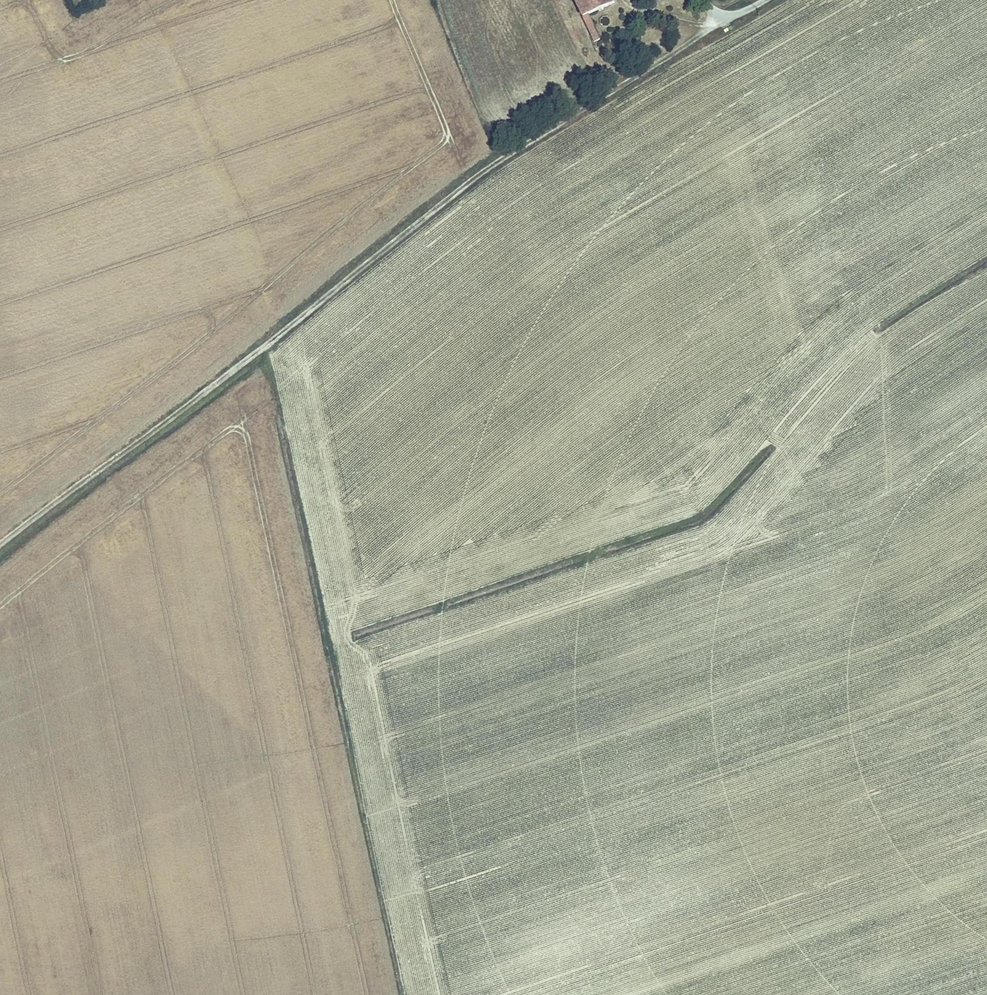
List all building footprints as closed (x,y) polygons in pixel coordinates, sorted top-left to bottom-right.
[(591,43),(605,37),(594,12),(611,4),(608,0),(570,0),(591,43)]
